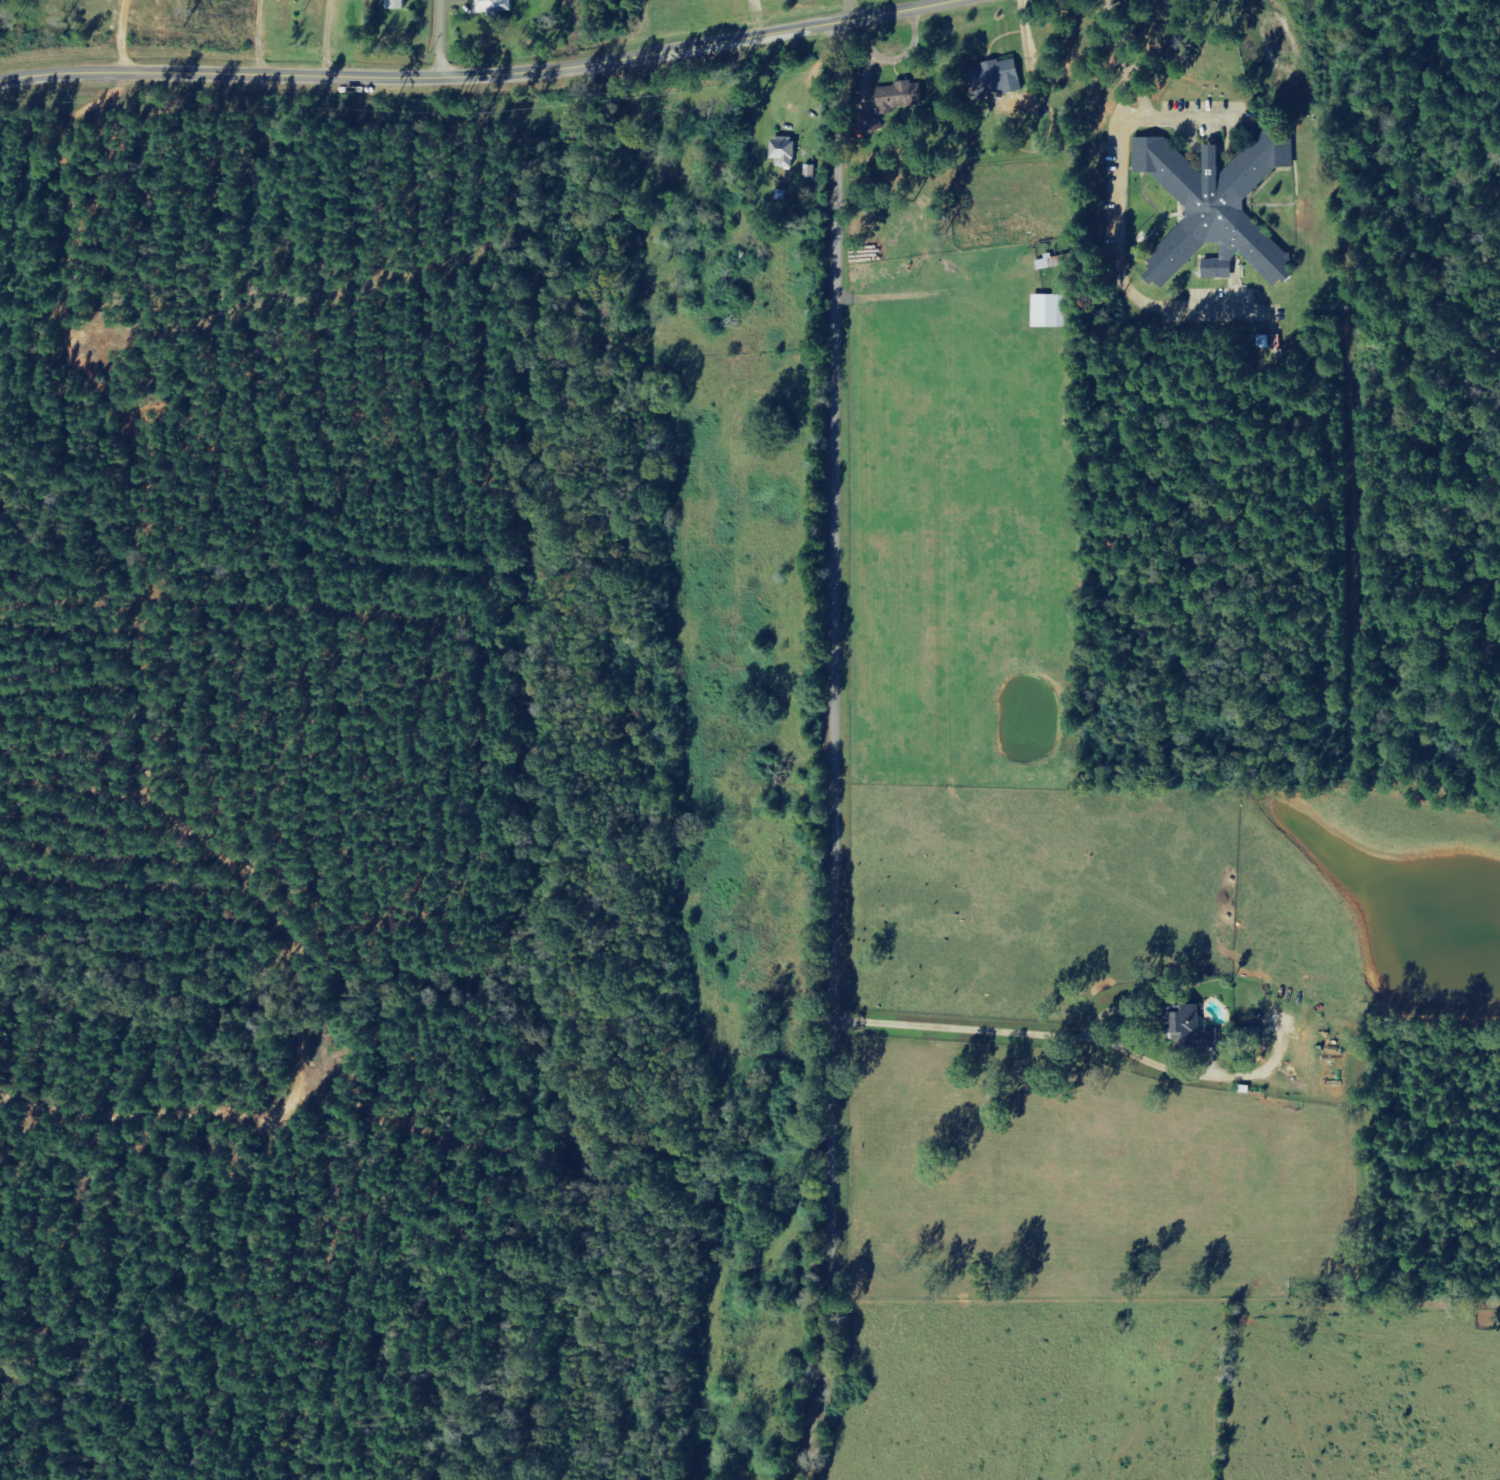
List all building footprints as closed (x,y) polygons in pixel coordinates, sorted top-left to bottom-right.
[(410,0),(391,0),(390,10),(410,10),(410,0)] [(514,0),(476,0),(476,14),(515,12),(514,0)] [(992,95),(1008,90),(1009,96),(1027,91),(1018,58),(985,67),(992,95)] [(882,115),(915,113),(914,93),(923,92),(923,84),(898,85),(898,87),(881,88),(882,115)] [(1252,207),(1273,169),(1299,168),(1298,146),(1279,136),(1271,136),(1225,168),(1225,146),(1210,147),(1210,190),(1175,138),(1137,139),(1138,174),(1160,174),(1190,217),(1190,226),(1147,256),(1155,268),(1149,278),(1162,286),(1221,245),(1224,245),(1224,260),(1207,260),(1207,280),(1238,279),(1237,259),(1248,251),(1277,292),(1296,279),(1296,271),(1252,207)] [(779,168),(798,169),(799,138),(776,138),(776,160),(780,160),(779,168)] [(1041,262),(1042,271),(1073,266),(1071,255),(1048,258),(1048,261),(1041,262)] [(1074,329),(1075,296),(1037,296),(1037,329),(1074,329)]
